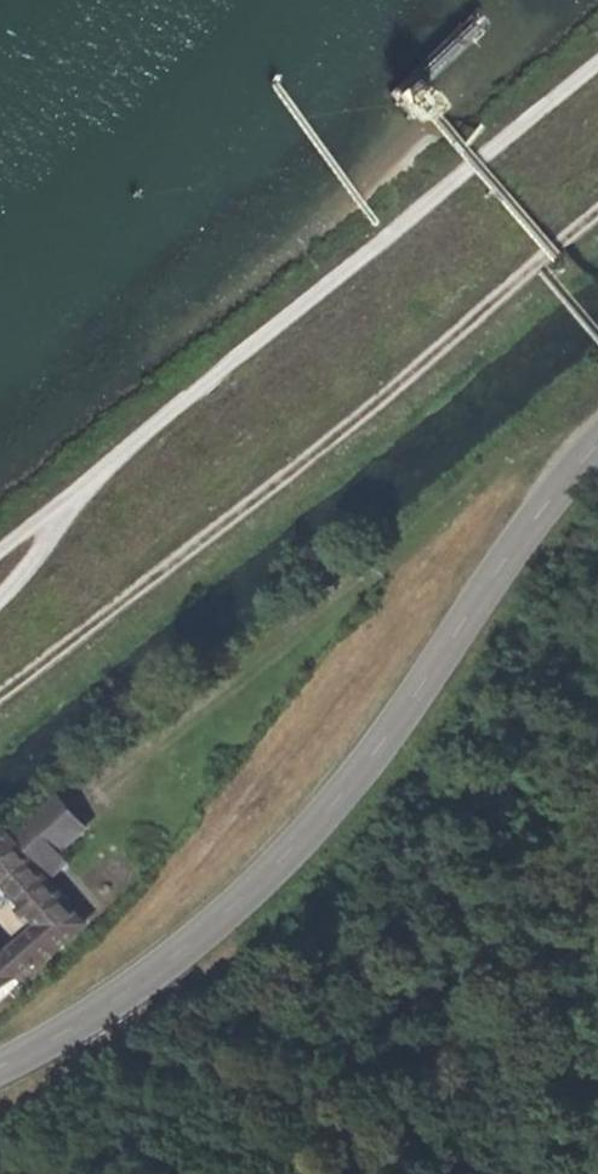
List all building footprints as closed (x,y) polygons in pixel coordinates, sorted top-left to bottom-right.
[(13,841),(48,883),(68,866),(59,855),(85,832),(59,802),(13,841)] [(8,962),(23,980),(86,926),(48,883),(13,841),(8,837),(0,844),(0,873),(47,927),(8,962)] [(15,988),(19,992),(27,985),(23,980),(8,962),(0,952),(0,1000),(15,988)]
